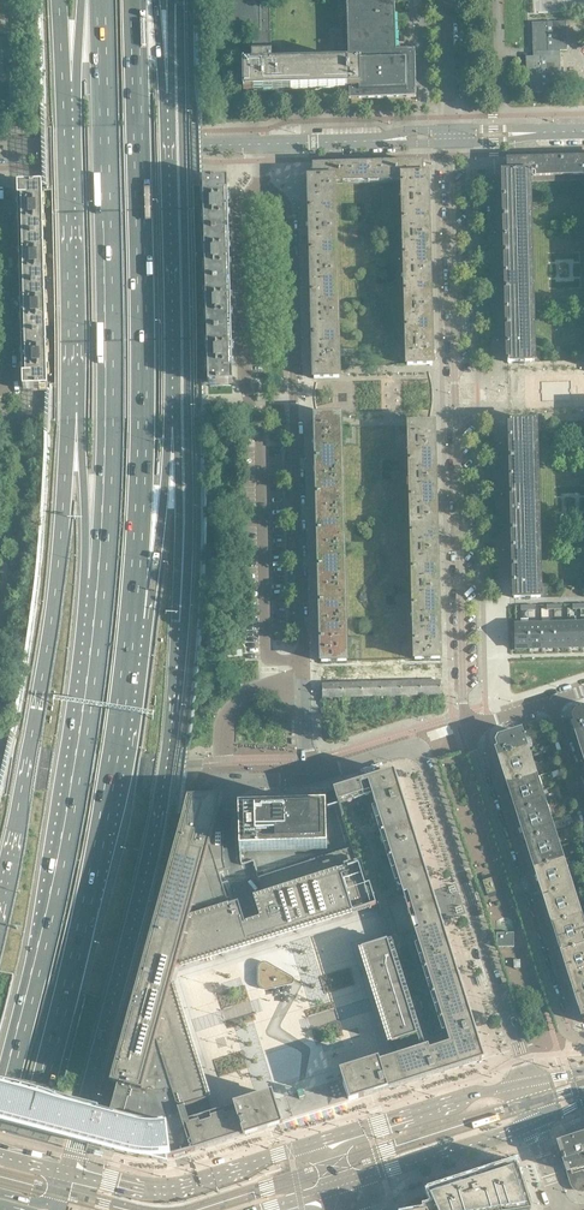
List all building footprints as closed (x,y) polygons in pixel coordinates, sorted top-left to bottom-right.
[(395,15),(395,0),(346,0),(348,62),(271,64),(271,56),(270,56),(269,0),(227,0),(228,32),(252,32),(252,56),(252,64),(242,65),(243,91),(349,89),(349,100),(415,98),(414,51),(396,51),(395,15)] [(561,92),(560,51),(567,51),(566,22),(532,22),(533,56),(526,57),(527,93),(561,92)] [(561,160),(562,181),(583,181),(583,159),(561,160)] [(530,217),(529,182),(562,181),(561,160),(508,161),(508,170),(508,173),(503,173),(502,173),(504,218),(530,217)] [(421,176),(421,164),(314,167),(314,179),(308,179),(309,209),(334,209),(334,182),(402,180),(402,184),(427,183),(427,176),(421,176)] [(228,234),(227,203),(227,181),(203,181),(204,234),(228,234)] [(428,220),(427,183),(402,184),(403,221),(428,220)] [(335,251),(334,209),(309,209),(310,251),(335,251)] [(531,253),(530,217),(504,218),(504,254),(531,253)] [(429,256),(428,220),(403,221),(404,257),(429,256)] [(230,283),(229,253),(228,234),(204,234),(205,284),(230,283)] [(337,293),(335,251),(310,251),(311,294),(337,293)] [(532,289),(531,253),(504,254),(505,290),(532,289)] [(430,292),(429,270),(429,256),(404,257),(405,293),(430,292)] [(231,332),(230,302),(230,283),(205,284),(207,333),(231,332)] [(533,325),(532,289),(505,290),(506,326),(533,325)] [(431,328),(430,292),(405,293),(406,329),(431,328)] [(338,335),(337,293),(311,294),(313,336),(338,335)] [(534,362),(533,325),(506,326),(507,362),(534,362)] [(432,364),(431,328),(406,329),(407,365),(432,364)] [(232,385),(231,351),(231,332),(207,333),(208,386),(232,385)] [(339,378),(338,335),(313,336),(314,378),(339,378)] [(341,459),(340,430),(340,416),(315,417),(316,459),(341,459)] [(536,458),(535,422),(509,422),(510,459),(536,458)] [(434,462),(434,437),(434,424),(408,425),(409,462),(434,462)] [(537,494),(536,458),(510,459),(511,495),(537,494)] [(342,495),(341,459),(316,459),(317,495),(342,495)] [(435,497),(434,462),(409,462),(410,498),(435,497)] [(538,530),(537,494),(511,495),(512,531),(538,530)] [(343,531),(342,495),(317,495),(318,531),(343,531)] [(436,533),(435,497),(410,498),(411,534),(436,533)] [(539,566),(538,530),(512,531),(513,567),(539,566)] [(344,567),(343,531),(318,531),(319,567),(344,567)] [(437,569),(436,533),(411,534),(412,570),(437,569)] [(540,598),(539,566),(513,567),(514,598),(540,598)] [(345,603),(344,567),(319,567),(320,603),(345,603)] [(438,605),(437,569),(412,570),(413,606),(438,605)] [(346,639),(345,603),(320,603),(321,639),(346,639)] [(439,641),(438,605),(413,606),(414,641),(439,641)] [(567,624),(567,647),(580,647),(580,623),(567,624)] [(528,625),(529,648),(542,648),(541,624),(528,625)] [(541,624),(542,648),(554,648),(554,634),(554,624),(541,624)] [(554,634),(554,648),(567,647),(567,624),(554,624),(554,634)] [(515,635),(515,649),(529,648),(528,625),(514,625),(515,635)] [(346,660),(346,639),(321,639),(321,662),(341,661),(341,660),(346,660)] [(440,659),(439,646),(439,641),(414,641),(415,658),(420,658),(420,659),(440,659)] [(440,685),(426,686),(427,709),(441,709),(440,685)] [(400,686),(387,687),(388,710),(401,710),(400,686)] [(413,686),(400,686),(401,710),(414,710),(413,686)] [(426,686),(413,686),(414,710),(427,709),(426,686)] [(362,687),(349,688),(349,712),(362,711),(362,687)] [(374,687),(362,687),(362,711),(375,711),(374,687)] [(387,687),(374,687),(375,711),(388,710),(387,687)] [(336,688),(322,689),(323,712),(336,712),(336,688)] [(349,688),(336,688),(336,712),(349,712),(349,688)] [(575,714),(573,718),(575,723),(572,724),(575,733),(583,730),(583,711),(575,714)] [(575,733),(583,760),(583,730),(575,733)] [(532,747),(527,731),(520,733),(520,732),(499,739),(496,743),(498,748),(496,749),(499,758),(529,748),(532,747)] [(532,769),(530,763),(528,758),(529,757),(528,752),(530,750),(529,748),(499,758),(508,786),(538,776),(537,774),(535,774),(533,768),(532,769)] [(430,889),(394,772),(315,797),(248,798),(246,799),(245,799),(244,800),(243,800),(242,801),(241,802),(240,803),(239,804),(239,805),(239,807),(238,808),(238,809),(240,858),(240,861),(241,863),(241,865),(253,862),(256,873),(263,871),(265,876),(258,878),(263,895),(254,898),(260,919),(267,940),(379,905),(388,902),(403,897),(430,889)] [(541,797),(539,791),(537,785),(538,785),(537,779),(539,778),(538,776),(508,786),(517,814),(547,804),(546,802),(544,802),(542,796),(541,797)] [(212,1114),(171,984),(175,969),(251,945),(244,924),(238,903),(228,906),(218,873),(226,870),(225,868),(224,865),(224,861),(223,859),(222,809),(222,799),(187,800),(184,810),(179,829),(143,961),(135,992),(110,1083),(117,1086),(109,1115),(135,1122),(138,1123),(142,1124),(147,1124),(150,1124),(154,1124),(158,1124),(163,1124),(167,1158),(174,1157),(174,1158),(180,1156),(187,1153),(226,1141),(281,1123),(272,1095),(212,1114)] [(550,824),(548,819),(546,813),(547,813),(546,807),(548,806),(547,804),(517,814),(525,842),(556,832),(555,830),(553,830),(551,824),(550,824)] [(559,852),(557,847),(555,841),(556,841),(555,835),(557,834),(556,832),(525,842),(534,870),(565,860),(564,858),(562,858),(560,852),(559,852)] [(568,880),(566,875),(564,869),(565,869),(564,863),(566,862),(565,860),(534,870),(543,897),(574,888),(573,885),(571,886),(569,880),(568,880)] [(490,879),(483,882),(487,893),(494,891),(490,879)] [(577,908),(575,903),(573,897),(574,897),(573,891),(574,890),(574,888),(543,897),(552,925),(583,916),(582,913),(580,914),(578,908),(577,908)] [(430,889),(403,897),(414,932),(441,923),(430,889)] [(414,932),(403,897),(388,902),(399,936),(414,932)] [(390,921),(396,919),(394,912),(388,914),(390,921)] [(582,925),(583,925),(581,919),(583,918),(583,916),(552,925),(561,953),(583,946),(583,930),(582,925)] [(267,940),(260,919),(252,922),(244,924),(251,945),(259,942),(267,940)] [(399,936),(389,939),(361,948),(395,1056),(340,1074),(348,1099),(348,1102),(423,1079),(444,1072),(484,1060),(441,923),(414,932),(399,936)] [(514,947),(513,933),(496,933),(497,947),(514,947)] [(561,953),(570,981),(583,977),(583,946),(561,953)] [(284,973),(283,971),(268,962),(265,961),(263,962),(261,963),(259,965),(259,968),(258,980),(259,983),(260,985),(261,987),(264,988),(266,989),(279,986),(281,986),(283,985),(285,983),(286,980),(286,978),(286,975),(284,973)] [(570,981),(579,1009),(583,1008),(583,977),(570,981)] [(56,1101),(0,1087),(0,1121),(48,1134),(56,1101)] [(299,1099),(305,1097),(302,1090),(299,1091),(297,1092),(299,1099)] [(64,1138),(73,1106),(56,1101),(48,1134),(64,1138)] [(74,1141),(87,1145),(96,1112),(83,1108),(73,1106),(64,1138),(74,1141)] [(135,1122),(109,1115),(96,1112),(87,1145),(127,1155),(131,1156),(135,1157),(139,1158),(143,1158),(147,1158),(151,1159),(157,1159),(159,1158),(163,1158),(167,1158),(163,1124),(158,1124),(154,1124),(150,1124),(147,1124),(142,1124),(138,1123),(135,1122)] [(558,1144),(565,1164),(571,1184),(572,1186),(573,1187),(574,1188),(575,1189),(576,1190),(577,1190),(579,1191),(580,1191),(581,1191),(583,1191),(583,1135),(558,1144)] [(516,1164),(428,1192),(436,1209),(531,1209),(516,1164)]
